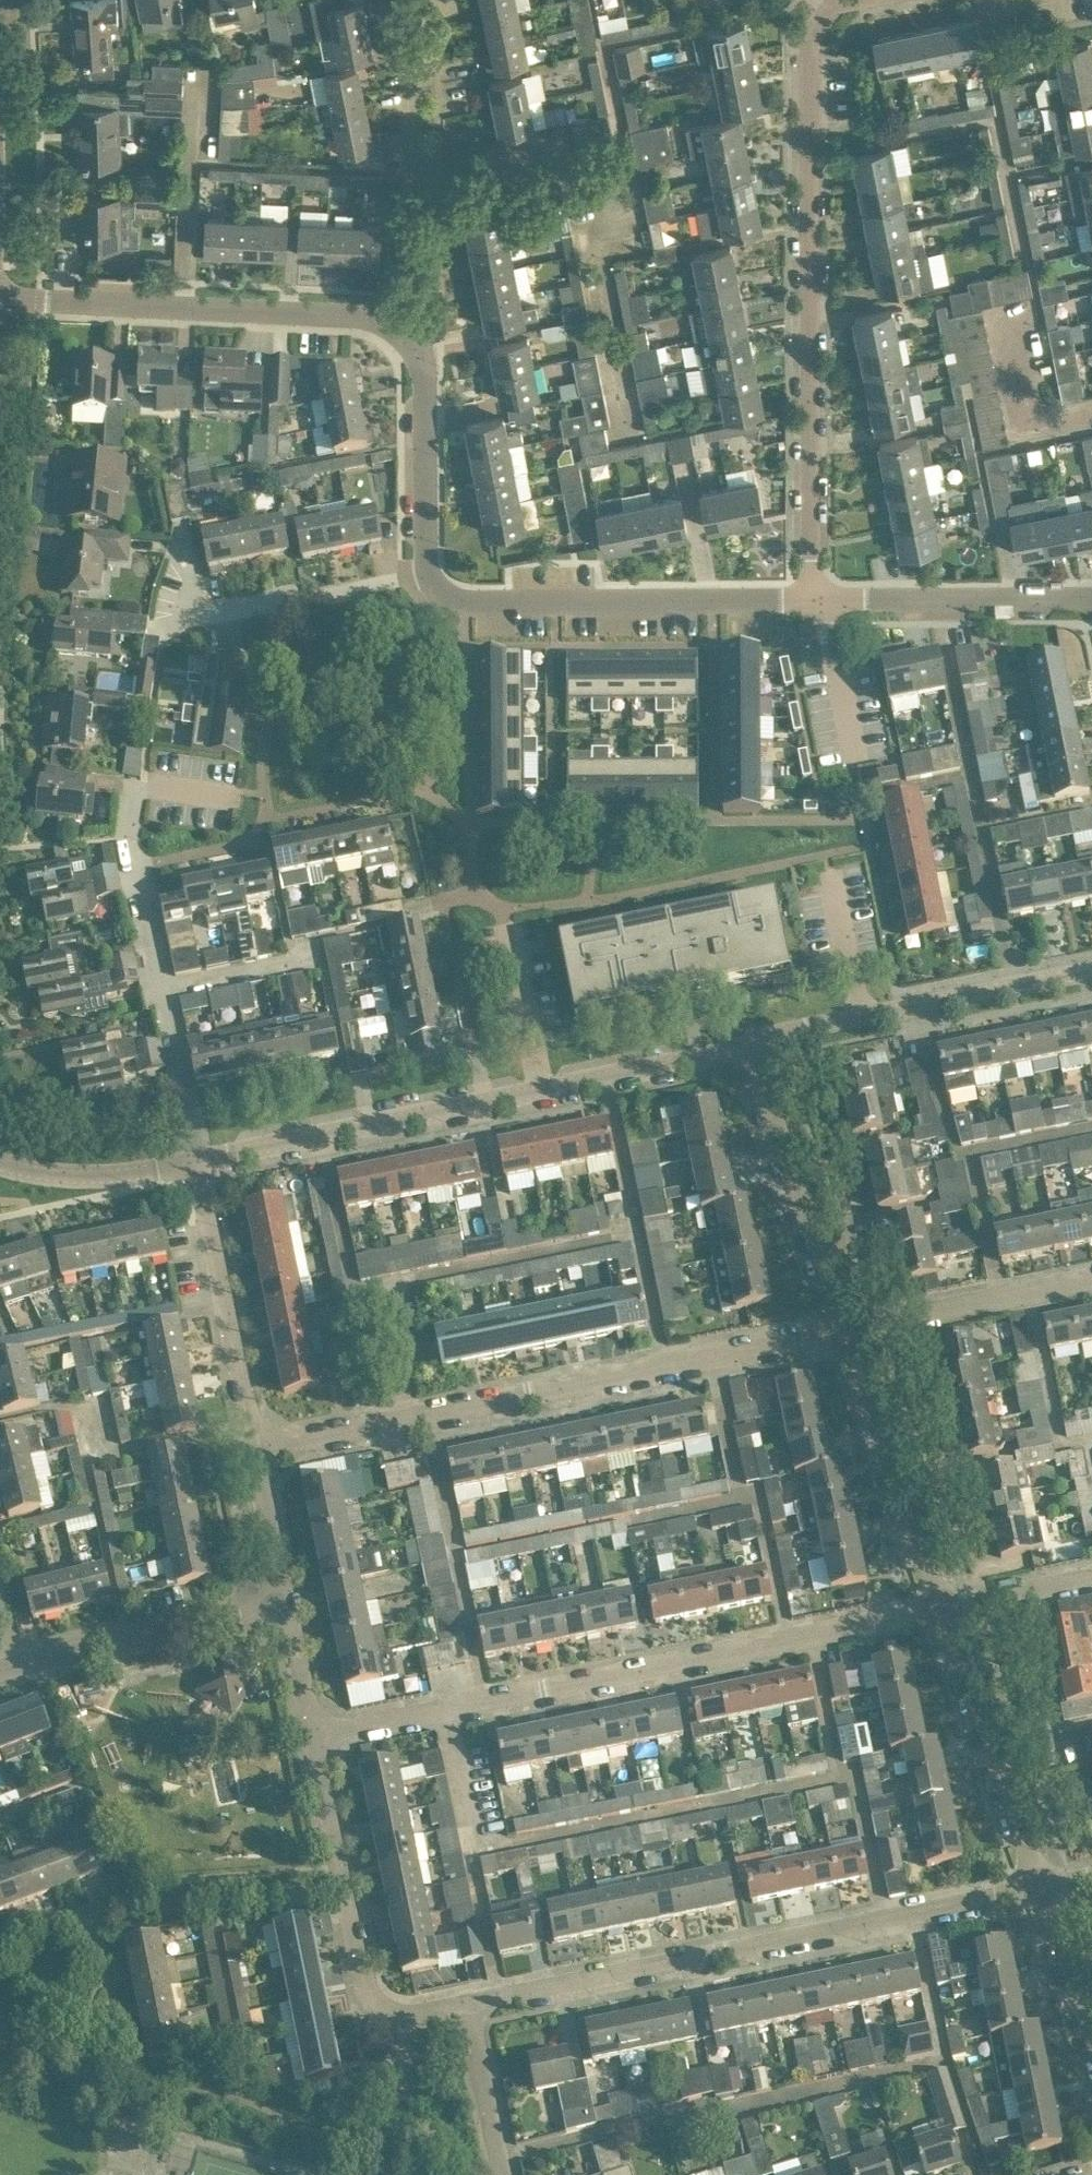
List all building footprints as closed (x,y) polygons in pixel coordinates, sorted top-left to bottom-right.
[(118,19),(116,0),(81,0),(70,1),(75,62),(114,59),(112,29),(118,28),(118,19)] [(141,11),(142,19),(144,18),(146,31),(183,23),(179,0),(138,0),(141,11)] [(269,20),(267,7),(256,9),(254,0),(214,0),(216,9),(210,10),(214,32),(224,30),(222,17),(241,12),(244,27),(259,23),(259,21),(269,20)] [(334,35),(368,28),(364,13),(373,11),(371,0),(360,0),(329,7),(333,24),(326,26),(328,36),(334,35)] [(485,14),(517,7),(515,0),(482,0),(485,14)] [(547,28),(593,19),(589,0),(570,0),(572,10),(570,11),(571,15),(554,18),(555,22),(538,25),(539,30),(547,28)] [(269,20),(272,40),(273,48),(284,46),(279,5),(267,7),(269,20)] [(485,14),(490,40),(522,33),(517,7),(485,14)] [(631,35),(629,26),(628,20),(626,14),(600,19),(605,41),(631,35)] [(680,15),(654,20),(656,30),(682,25),(680,15)] [(978,17),(951,22),(958,55),(984,49),(978,17)] [(593,19),(547,28),(549,39),(577,33),(581,53),(597,50),(596,46),(598,46),(593,19)] [(637,24),(629,26),(631,35),(656,30),(654,20),(637,24)] [(699,59),(714,56),(751,49),(745,21),(693,31),(699,59)] [(951,22),(926,28),(932,60),(958,55),(951,22)] [(368,28),(334,35),(340,60),(373,53),(368,28)] [(926,28),(900,33),(907,65),(932,60),(926,28)] [(522,33),(490,40),(493,53),(484,55),(487,68),(539,57),(535,41),(531,42),(529,32),(522,34),(522,33)] [(907,65),(900,33),(873,38),(880,71),(907,65)] [(1061,72),(1091,66),(1091,56),(1089,39),(1056,46),(1056,48),(1045,51),(1050,74),(1061,72)] [(223,67),(224,78),(234,78),(277,72),(273,48),(272,40),(257,42),(260,60),(223,67)] [(619,74),(630,72),(645,69),(640,43),(614,48),(619,74)] [(273,48),(277,72),(278,75),(287,74),(284,46),(273,48)] [(714,56),(719,83),(756,76),(751,49),(714,56)] [(995,59),(1001,84),(1010,82),(1005,57),(995,59)] [(585,88),(593,87),(604,85),(599,59),(588,61),(589,66),(585,67),(588,80),(583,81),(585,88)] [(155,63),(154,77),(184,79),(184,64),(155,63)] [(325,72),(331,106),(364,98),(357,66),(325,72)] [(1053,102),(1067,99),(1067,98),(1091,92),(1091,66),(1061,72),(1064,83),(1048,87),(1051,102),(1053,102)] [(224,78),(222,103),(249,104),(256,104),(255,85),(278,81),(279,83),(308,79),(307,71),(287,74),(278,75),(277,72),(234,78),(224,78)] [(619,74),(625,101),(636,99),(630,72),(619,74)] [(490,81),(496,107),(528,100),(523,73),(490,81)] [(130,79),(129,93),(182,95),(183,95),(184,79),(154,77),(133,76),(130,79)] [(652,76),(641,78),(643,88),(654,86),(652,76)] [(756,76),(719,83),(725,111),(761,104),(756,76)] [(1001,84),(1006,110),(1015,108),(1015,104),(1019,104),(1015,82),(1011,83),(1010,82),(1001,84)] [(593,87),(599,114),(603,114),(610,112),(604,85),(593,87)] [(967,88),(970,106),(972,116),(996,111),(994,101),(986,103),(982,85),(967,88)] [(127,109),(181,112),(182,95),(129,93),(79,90),(79,91),(83,91),(81,106),(77,107),(79,164),(120,162),(119,131),(128,130),(127,109)] [(1058,127),(1072,123),(1091,119),(1091,92),(1067,98),(1067,99),(1053,102),(1058,127)] [(337,133),(338,138),(371,130),(366,110),(364,98),(331,106),(335,124),(328,125),(330,135),(337,133)] [(528,100),(496,107),(502,133),(546,124),(541,99),(529,101),(528,100)] [(625,101),(630,130),(641,128),(636,99),(625,101)] [(222,103),(221,129),(245,131),(251,131),(249,104),(222,103)] [(970,106),(942,111),(944,121),(972,116),(970,106)] [(1006,110),(1011,135),(1021,134),(1015,108),(1006,110)] [(942,111),(917,117),(919,126),(944,121),(942,111)] [(603,114),(599,114),(589,116),(589,114),(571,118),(576,140),(594,137),(593,132),(607,129),(603,114)] [(694,155),(709,152),(745,145),(740,117),(719,121),(703,124),(703,125),(688,127),(694,155)] [(919,126),(917,117),(890,122),(892,132),(919,126)] [(1058,127),(1055,127),(1061,153),(1077,149),(1088,148),(1091,147),(1091,119),(1072,123),(1058,127)] [(638,166),(647,164),(674,158),(667,123),(641,128),(630,130),(638,166)] [(993,148),(989,126),(979,128),(984,150),(993,148)] [(245,131),(221,129),(219,159),(243,159),(245,131)] [(371,130),(338,138),(344,164),(387,166),(379,129),(371,130)] [(1021,134),(1011,135),(1017,163),(1035,160),(1030,132),(1021,134)] [(709,152),(714,179),(751,171),(745,145),(709,152)] [(854,152),(860,180),(897,173),(891,145),(854,152)] [(986,160),(990,182),(999,180),(995,158),(986,160)] [(962,162),(952,164),(954,172),(964,170),(962,162)] [(638,166),(643,193),(653,191),(647,164),(638,166)] [(1071,196),(1091,192),(1091,164),(1066,169),(1071,196)] [(210,177),(236,179),(237,169),(210,167),(210,177)] [(236,179),(262,180),(263,170),(237,169),(236,179)] [(262,180),(296,182),(296,171),(263,170),(262,180)] [(296,182),(329,183),(330,173),(296,171),(296,182)] [(714,179),(719,205),(756,198),(751,171),(714,179)] [(860,180),(865,207),(902,200),(914,198),(909,171),(897,174),(897,173),(860,180)] [(1018,179),(1024,206),(1033,204),(1030,186),(1061,179),(1060,171),(1018,179)] [(330,173),(329,183),(331,183),(330,188),(330,192),(335,192),(338,192),(348,193),(349,183),(355,184),(356,174),(330,173)] [(384,176),(356,174),(355,184),(384,185),(384,176)] [(1004,202),(999,180),(990,182),(994,204),(1004,202)] [(138,202),(172,204),(172,187),(139,185),(138,202)] [(648,219),(661,216),(675,213),(670,187),(653,191),(643,193),(648,219)] [(1091,219),(1091,218),(1091,192),(1071,196),(1076,222),(1091,219)] [(574,196),(576,209),(589,206),(587,194),(574,196)] [(119,197),(102,197),(80,197),(80,245),(120,245),(119,197)] [(471,245),(508,238),(526,234),(519,198),(492,203),(494,212),(466,217),(471,245)] [(556,200),(561,227),(570,225),(565,198),(556,200)] [(756,198),(719,205),(699,208),(703,233),(724,229),(725,233),(761,226),(756,198)] [(865,207),(870,234),(908,226),(902,200),(865,207)] [(1024,206),(1029,231),(1038,229),(1033,204),(1024,206)] [(299,254),(326,255),(327,223),(328,210),(303,209),(302,221),(300,221),(300,232),(299,254)] [(233,250),(234,218),(234,212),(224,211),(224,217),(207,216),(205,258),(219,258),(219,249),(233,250)] [(996,214),(1001,236),(1010,234),(1006,212),(996,214)] [(661,216),(648,219),(657,261),(685,255),(682,240),(667,243),(661,216)] [(261,220),(234,218),(233,250),(259,251),(261,220)] [(354,224),(352,256),(366,257),(365,266),(379,267),(381,225),(363,224),(364,218),(354,218),(354,224)] [(288,221),(261,220),(259,251),(286,253),(288,221)] [(326,255),(352,256),(354,224),(327,223),(326,255)] [(561,227),(566,254),(576,252),(570,225),(561,227)] [(870,234),(876,261),(927,251),(925,239),(911,242),(908,226),(870,234)] [(558,228),(547,230),(548,239),(560,237),(558,228)] [(1029,231),(1035,260),(1044,258),(1038,229),(1029,231)] [(1010,234),(1001,236),(1005,258),(1014,256),(1010,234)] [(471,245),(477,272),(514,265),(508,238),(471,245)] [(694,252),(700,280),(736,272),(731,245),(694,252)] [(927,251),(876,261),(881,289),(903,284),(904,290),(934,284),(927,251)] [(566,254),(572,281),(581,279),(576,252),(566,254)] [(172,255),(147,257),(149,267),(171,268),(172,255)] [(1035,260),(1041,292),(1067,287),(1065,278),(1058,280),(1053,256),(1044,258),(1035,260)] [(477,272),(482,299),(519,291),(514,265),(477,272)] [(615,269),(620,296),(630,294),(625,267),(615,269)] [(1027,268),(1014,271),(1019,296),(1033,294),(1027,268)] [(1014,271),(1000,274),(1006,299),(1019,296),(1014,271)] [(700,280),(705,307),(742,299),(736,272),(700,280)] [(1000,274),(988,276),(993,302),(1006,299),(1000,274)] [(993,302),(988,276),(968,281),(973,306),(993,302)] [(581,279),(572,281),(576,303),(562,306),(565,320),(589,316),(581,279)] [(1067,287),(1041,292),(1048,327),(1060,325),(1054,299),(1069,296),(1067,287)] [(519,291),(482,299),(488,327),(539,316),(536,304),(522,307),(519,291)] [(620,296),(626,323),(635,321),(630,294),(620,296)] [(705,307),(710,334),(747,326),(742,299),(705,307)] [(937,306),(941,327),(950,325),(950,316),(947,304),(937,306)] [(854,316),(860,344),(897,336),(892,308),(854,316)] [(941,327),(947,354),(964,351),(962,341),(960,327),(986,322),(983,308),(957,314),(950,316),(950,325),(941,327)] [(578,339),(581,355),(596,352),(589,316),(565,320),(568,335),(570,334),(578,339)] [(626,323),(631,350),(641,349),(650,347),(646,328),(637,330),(635,321),(626,323)] [(960,327),(962,341),(988,335),(986,322),(960,327)] [(1048,327),(1053,352),(1076,348),(1071,323),(1060,325),(1048,327)] [(695,338),(701,363),(716,360),(752,353),(747,326),(710,334),(711,335),(695,338)] [(962,341),(964,351),(965,354),(991,349),(988,335),(962,341)] [(491,344),(497,371),(534,364),(528,336),(491,344)] [(860,344),(866,371),(903,363),(897,336),(860,344)] [(631,350),(636,377),(663,371),(661,359),(669,358),(666,344),(641,349),(631,350)] [(1076,348),(1053,352),(1059,379),(1081,374),(1076,348)] [(991,349),(965,354),(968,367),(994,362),(991,349)] [(142,351),(140,373),(139,393),(160,394),(159,411),(191,413),(193,377),(191,377),(191,382),(177,381),(179,353),(142,351)] [(948,360),(952,381),(961,380),(962,381),(970,379),(968,367),(965,354),(964,351),(947,354),(948,360)] [(580,392),(582,392),(603,388),(596,352),(581,355),(572,357),(580,392)] [(709,391),(721,388),(721,387),(758,380),(752,353),(716,360),(701,363),(701,365),(703,364),(709,391)] [(207,354),(206,376),(205,396),(222,397),(221,413),(261,415),(263,372),(245,371),(246,356),(207,354)] [(95,410),(108,411),(106,450),(123,451),(124,425),(127,377),(113,376),(114,358),(76,356),(73,409),(95,410)] [(272,358),(270,412),(281,412),(282,409),(290,409),(292,359),(272,358)] [(316,396),(318,403),(324,402),(357,394),(354,381),(363,380),(360,366),(350,368),(336,371),(334,361),(317,364),(318,368),(303,371),(309,397),(316,396)] [(350,361),(334,361),(336,371),(350,368),(350,361)] [(968,367),(970,379),(970,380),(996,375),(994,362),(968,367)] [(866,371),(871,398),(909,390),(903,363),(866,371)] [(534,364),(497,371),(503,399),(539,392),(534,364)] [(636,377),(642,404),(652,403),(669,399),(663,371),(636,377)] [(996,375),(970,380),(973,393),(999,388),(996,375)] [(721,387),(721,388),(727,415),(763,408),(758,380),(721,387)] [(941,407),(944,421),(969,416),(962,381),(961,380),(952,381),(956,404),(941,407)] [(589,428),(605,425),(610,424),(603,388),(582,392),(589,428)] [(999,388),(973,393),(976,407),(1002,402),(999,388)] [(909,390),(871,398),(877,425),(914,418),(909,390)] [(318,403),(323,428),(362,420),(357,394),(324,402),(318,403)] [(509,407),(512,424),(537,419),(534,402),(509,407)] [(1002,402),(976,407),(979,420),(1004,415),(1002,402)] [(652,403),(642,404),(647,431),(657,429),(652,403)] [(270,412),(269,436),(281,436),(281,412),(270,412)] [(1004,415),(979,420),(981,433),(1007,428),(1004,415)] [(962,433),(966,454),(976,452),(969,416),(944,421),(947,436),(962,433)] [(467,424),(473,452),(523,441),(521,431),(507,433),(504,417),(488,420),(467,424)] [(717,427),(719,437),(732,434),(741,432),(746,431),(747,437),(759,434),(756,419),(744,421),(717,427)] [(362,420),(323,428),(325,439),(331,437),(334,453),(376,445),(373,432),(364,433),(362,420)] [(584,454),(587,453),(609,449),(605,425),(589,428),(579,430),(584,454)] [(680,434),(684,458),(696,455),(693,442),(719,437),(717,427),(680,434)] [(1007,428),(981,433),(984,447),(1010,442),(1007,428)] [(288,440),(293,454),(316,446),(311,432),(288,440)] [(642,442),(644,453),(646,461),(666,457),(664,448),(670,446),(673,460),(684,458),(680,434),(642,442)] [(1091,466),(1091,434),(1083,436),(1089,467),(1091,466)] [(880,442),(886,470),(923,462),(918,435),(880,442)] [(281,436),(269,436),(269,438),(268,465),(280,466),(281,436)] [(250,448),(249,464),(268,465),(269,438),(255,437),(255,448),(250,448)] [(473,452),(478,479),(514,471),(529,469),(523,441),(473,452)] [(614,448),(616,458),(644,453),(642,442),(614,448)] [(1027,447),(1030,461),(1044,458),(1041,444),(1027,447)] [(588,457),(589,464),(616,458),(614,448),(609,449),(587,453),(588,457)] [(1012,450),(1011,450),(998,453),(1001,467),(1015,464),(1012,450)] [(397,452),(371,456),(373,465),(397,461),(397,452)] [(976,452),(966,454),(967,456),(962,457),(965,471),(970,470),(971,477),(981,476),(976,452)] [(69,517),(91,519),(120,522),(125,461),(75,456),(69,517)] [(365,457),(338,463),(340,472),(367,467),(365,457)] [(579,459),(569,461),(575,487),(584,485),(580,466),(579,459)] [(189,465),(181,460),(172,465),(172,474),(180,479),(188,475),(189,465)] [(891,497),(929,489),(943,486),(938,460),(923,462),(886,470),(891,497)] [(338,463),(313,468),(315,477),(340,472),(338,463)] [(313,468),(280,474),(283,489),(295,487),(296,490),(303,491),(310,491),(316,486),(315,477),(313,468)] [(211,471),(188,475),(192,492),(195,491),(215,487),(211,471)] [(478,479),(483,506),(520,498),(514,471),(478,479)] [(280,474),(246,481),(248,490),(274,486),(275,491),(283,489),(280,474)] [(757,479),(729,485),(737,522),(765,516),(757,479)] [(246,481),(221,486),(223,495),(248,490),(246,481)] [(189,518),(186,502),(182,483),(164,487),(171,522),(189,518)] [(973,486),(977,508),(987,506),(982,484),(973,486)] [(584,485),(575,487),(563,489),(569,516),(589,512),(584,485)] [(737,522),(729,485),(702,491),(710,528),(737,522)] [(195,491),(197,500),(223,495),(221,486),(215,487),(195,491)] [(1068,508),(1075,543),(1091,539),(1091,487),(1080,489),(1084,505),(1068,508)] [(891,497),(897,524),(934,516),(929,489),(891,497)] [(1065,492),(1037,498),(1048,548),(1075,543),(1068,508),(1065,492)] [(633,542),(626,507),(623,494),(597,499),(599,512),(598,513),(605,548),(633,542)] [(681,495),(653,501),(660,537),(688,531),(681,495)] [(520,498),(483,506),(489,533),(539,523),(533,496),(520,498)] [(1048,548),(1037,498),(1009,503),(1019,554),(1048,548)] [(653,501),(626,507),(633,542),(660,537),(653,501)] [(330,554),(321,509),(309,512),(312,525),(301,527),(296,504),(286,506),(291,531),(297,529),(303,559),(330,554)] [(347,504),(321,509),(330,554),(355,549),(348,510),(347,504)] [(987,506),(977,508),(982,530),(991,528),(987,506)] [(356,508),(348,510),(355,549),(368,546),(370,554),(384,551),(375,511),(358,515),(356,508)] [(934,516),(897,524),(902,552),(940,544),(934,516)] [(236,563),(230,532),(227,519),(201,525),(211,577),(224,574),(223,566),(236,563)] [(282,522),(256,527),(262,558),(288,553),(282,522)] [(256,527),(230,532),(236,563),(262,558),(256,527)] [(61,593),(83,595),(92,596),(93,588),(99,589),(103,560),(127,562),(130,538),(105,534),(84,531),(82,544),(67,543),(61,593)] [(148,632),(149,618),(59,608),(59,610),(76,611),(75,623),(58,621),(55,652),(111,658),(115,629),(148,632)] [(957,649),(968,704),(990,699),(984,669),(977,670),(976,666),(983,665),(980,645),(973,646),(972,646),(957,649)] [(476,652),(476,653),(477,653),(477,683),(476,683),(476,684),(524,684),(524,675),(524,650),(476,651),(476,652)] [(723,650),(723,674),(761,674),(760,650),(723,650)] [(253,659),(205,652),(202,677),(201,685),(248,692),(249,691),(248,691),(252,661),(253,661),(253,660),(253,659)] [(601,653),(601,701),(610,701),(633,701),(633,653),(632,653),(632,652),(632,653),(602,653),(602,652),(601,652),(601,653)] [(633,653),(633,701),(657,701),(665,701),(665,653),(665,652),(664,652),(664,653),(634,653),(634,652),(633,652),(633,653)] [(666,653),(665,653),(665,701),(674,701),(698,700),(698,652),(697,652),(696,652),(696,653),(666,653),(666,652),(666,653)] [(938,652),(911,658),(918,696),(946,690),(943,675),(938,652)] [(601,701),(601,653),(600,653),(569,654),(569,653),(568,653),(567,653),(568,701),(592,701),(601,701)] [(1028,663),(1034,691),(1068,684),(1062,656),(1028,663)] [(920,707),(918,696),(911,658),(883,663),(891,701),(893,713),(920,707)] [(783,673),(791,672),(789,659),(780,661),(783,673)] [(135,699),(151,700),(157,665),(141,663),(135,699)] [(791,672),(783,673),(785,686),(794,684),(791,672)] [(96,677),(79,674),(77,684),(94,686),(96,677)] [(761,674),(723,674),(723,697),(761,697),(761,674)] [(201,685),(202,677),(189,675),(188,683),(201,685)] [(524,675),(524,684),(537,684),(537,675),(524,675)] [(524,684),(476,684),(476,685),(477,685),(477,715),(476,715),(476,716),(524,716),(524,692),(524,684)] [(537,684),(524,684),(524,692),(537,692),(537,684)] [(1034,691),(1039,718),(1073,711),(1068,684),(1034,691)] [(248,692),(201,685),(198,709),(197,717),(244,724),(244,723),(245,723),(244,723),(248,692),(249,693),(249,692),(248,692)] [(53,749),(51,768),(72,771),(74,751),(82,752),(85,721),(91,722),(92,708),(125,711),(127,697),(105,695),(71,691),(69,701),(50,699),(45,749),(53,749)] [(761,697),(723,697),(723,720),(761,719),(761,697)] [(973,732),(993,728),(995,727),(990,699),(968,704),(973,732)] [(601,714),(601,701),(592,701),(592,714),(601,714)] [(610,701),(601,701),(601,714),(610,714),(610,701)] [(665,714),(665,701),(657,701),(657,714),(665,714)] [(674,701),(665,701),(665,714),(674,713),(674,701)] [(798,705),(789,706),(792,719),(801,717),(798,705)] [(184,715),(197,717),(198,709),(185,707),(184,715)] [(1039,718),(1045,745),(1079,738),(1073,711),(1039,718)] [(175,714),(174,721),(183,722),(184,715),(175,714)] [(196,726),(197,717),(184,715),(183,722),(183,724),(196,726)] [(524,716),(476,716),(476,717),(477,717),(477,747),(476,747),(476,748),(477,748),(525,748),(524,739),(524,716)] [(244,724),(197,717),(196,726),(192,750),(240,757),(240,756),(240,755),(244,724),(245,725),(245,724),(244,724)] [(801,717),(792,719),(794,732),(803,730),(801,717)] [(761,719),(723,720),(723,743),(761,742),(761,719)] [(973,732),(978,758),(998,754),(993,728),(973,732)] [(1031,766),(1032,775),(1084,765),(1079,738),(1045,745),(1027,749),(1031,766)] [(524,739),(525,748),(538,748),(537,739),(524,739)] [(761,742),(723,743),(724,765),(761,765),(761,742)] [(956,746),(929,751),(934,774),(961,769),(956,746)] [(525,748),(477,748),(477,749),(476,749),(477,749),(477,780),(476,780),(477,780),(477,781),(525,780),(525,756),(525,748)] [(538,748),(525,748),(525,756),(538,756),(538,748)] [(593,762),(601,762),(601,749),(594,749),(593,749),(593,762)] [(601,749),(601,762),(610,762),(610,749),(608,749),(601,749)] [(657,762),(666,762),(666,761),(665,749),(657,749),(657,762)] [(666,761),(666,762),(674,762),(674,749),(666,749),(665,749),(666,761)] [(807,750),(799,752),(801,765),(810,763),(807,750)] [(142,776),(143,751),(128,751),(127,776),(142,776)] [(934,774),(929,751),(903,757),(908,780),(912,779),(934,774)] [(978,758),(984,785),(995,783),(1010,780),(1005,752),(998,754),(978,758)] [(601,810),(601,762),(593,762),(568,762),(568,811),(569,811),(569,810),(570,810),(570,811),(570,810),(600,810),(600,811),(601,811),(601,810)] [(633,810),(634,810),(633,762),(610,762),(601,762),(601,810),(602,810),(602,811),(602,810),(633,809),(633,810)] [(665,810),(666,810),(666,762),(657,762),(633,762),(634,810),(634,809),(665,809),(665,810)] [(666,762),(666,810),(667,810),(667,809),(697,809),(697,810),(698,810),(699,810),(698,810),(699,810),(699,762),(674,762),(666,762)] [(810,763),(801,765),(803,778),(812,776),(810,763)] [(761,765),(724,765),(724,788),(761,788),(761,765)] [(1084,765),(1032,775),(1019,778),(1026,811),(1038,809),(1037,803),(1090,793),(1084,765)] [(87,772),(72,771),(51,768),(47,768),(46,782),(43,782),(39,816),(82,820),(83,814),(89,814),(90,804),(84,802),(87,772)] [(884,803),(890,829),(924,822),(938,820),(932,792),(904,798),(898,768),(879,773),(881,786),(877,787),(881,804),(884,803)] [(525,780),(477,781),(476,781),(477,781),(477,812),(476,812),(477,812),(477,813),(476,813),(476,814),(525,813),(525,789),(525,780)] [(538,780),(525,780),(525,789),(538,789),(538,780)] [(995,783),(984,785),(987,803),(998,801),(995,783)] [(947,818),(958,815),(969,813),(963,786),(942,791),(947,818)] [(761,788),(724,788),(724,812),(761,812),(761,788)] [(818,803),(805,803),(805,812),(818,812),(818,803)] [(1069,815),(1074,835),(1079,834),(1091,832),(1091,810),(1069,815)] [(958,815),(964,842),(974,839),(969,813),(958,815)] [(1069,815),(1044,820),(1048,841),(1074,835),(1069,815)] [(1044,820),(1018,825),(1020,834),(1036,831),(1039,843),(1048,841),(1044,820)] [(357,828),(364,860),(366,871),(395,865),(386,822),(357,828)] [(890,829),(895,856),(930,849),(924,822),(890,829)] [(1022,842),(1020,834),(1018,825),(992,830),(995,845),(1006,843),(1006,846),(1022,842)] [(357,828),(330,834),(336,865),(364,860),(357,828)] [(330,834),(302,839),(309,871),(311,884),(312,887),(325,885),(326,879),(339,876),(336,865),(330,834)] [(309,871),(302,839),(274,845),(283,892),(285,891),(285,888),(311,884),(309,871)] [(964,842),(969,868),(980,866),(974,839),(964,842)] [(32,899),(41,897),(119,880),(116,867),(90,872),(87,858),(69,862),(69,861),(68,862),(65,847),(54,848),(58,864),(26,870),(32,899)] [(1035,911),(1029,879),(1023,848),(1017,850),(1020,866),(1000,870),(1009,916),(1035,911)] [(895,856),(900,882),(935,875),(930,849),(895,856)] [(1080,868),(1087,901),(1091,900),(1091,855),(1078,858),(1080,868)] [(268,866),(240,872),(247,905),(275,899),(268,866)] [(969,868),(975,895),(985,893),(980,866),(969,868)] [(1080,868),(1055,874),(1061,906),(1087,901),(1080,868)] [(240,872),(212,877),(221,918),(248,912),(247,905),(240,872)] [(900,882),(906,909),(952,899),(947,874),(935,876),(935,875),(900,882)] [(1055,874),(1029,879),(1035,911),(1061,906),(1055,874)] [(161,904),(168,937),(194,932),(191,917),(207,913),(210,927),(222,925),(221,918),(212,877),(184,883),(187,899),(161,904)] [(119,880),(41,897),(47,924),(90,915),(94,914),(99,907),(97,899),(122,894),(119,880)] [(415,898),(427,896),(425,884),(418,885),(414,892),(415,898)] [(985,893),(975,895),(975,897),(964,900),(969,924),(980,921),(991,919),(985,893)] [(371,897),(374,907),(377,922),(403,916),(400,902),(380,906),(377,896),(371,897)] [(952,899),(906,909),(911,936),(946,929),(958,926),(952,899)] [(758,908),(756,900),(580,936),(581,941),(561,945),(574,1009),(594,1005),(595,1013),(648,1002),(647,997),(668,993),(669,998),(698,992),(697,987),(719,983),(721,990),(722,990),(720,982),(742,978),(744,983),(772,977),(771,972),(790,968),(777,904),(758,908)] [(377,922),(374,907),(346,913),(349,927),(377,922)] [(316,908),(302,910),(307,936),(321,933),(321,932),(333,930),(329,917),(318,919),(316,908)] [(307,936),(302,910),(288,913),(293,939),(307,936)] [(379,930),(385,958),(426,950),(420,921),(379,930)] [(267,930),(253,933),(258,958),(272,956),(267,930)] [(168,937),(171,950),(196,945),(194,932),(168,937)] [(28,991),(38,989),(80,981),(80,978),(82,978),(77,955),(86,953),(82,933),(49,940),(52,956),(22,962),(28,991)] [(258,958),(253,933),(239,936),(244,961),(258,958)] [(324,941),(327,955),(353,950),(350,936),(324,941)] [(171,950),(173,963),(199,957),(196,945),(171,950)] [(228,949),(205,952),(207,965),(229,962),(228,949)] [(327,955),(336,997),(349,995),(343,967),(356,964),(353,950),(327,955)] [(380,959),(385,987),(400,984),(431,978),(426,950),(385,958),(380,959)] [(109,972),(82,978),(80,978),(80,981),(137,969),(134,955),(116,958),(106,960),(109,972)] [(199,957),(173,963),(176,975),(202,970),(199,957)] [(80,981),(38,989),(43,1016),(65,1012),(70,1010),(84,1007),(86,1007),(83,993),(112,987),(118,986),(140,982),(137,969),(80,981)] [(307,973),(292,976),(297,1002),(312,998),(307,973)] [(297,1002),(292,976),(271,980),(273,987),(280,986),(284,1005),(297,1002)] [(391,1014),(391,1015),(437,1006),(431,978),(400,984),(385,987),(386,988),(378,989),(383,1016),(391,1014)] [(251,984),(237,987),(241,1007),(242,1012),(256,1009),(251,984)] [(223,990),(209,993),(212,1007),(213,1012),(241,1007),(237,987),(223,990)] [(202,994),(180,999),(184,1013),(212,1007),(209,993),(202,994)] [(336,997),(341,1026),(359,1022),(366,1020),(365,1015),(352,1010),(349,995),(336,997)] [(437,1006),(391,1015),(397,1044),(409,1041),(439,1035),(443,1034),(437,1006)] [(301,1020),(302,1024),(310,1062),(338,1056),(332,1024),(330,1014),(301,1020)] [(89,1018),(72,1021),(73,1027),(85,1025),(90,1024),(89,1018)] [(1082,1021),(1088,1051),(1091,1050),(1091,1019),(1082,1021)] [(1053,1027),(1059,1057),(1062,1071),(1091,1066),(1088,1051),(1082,1021),(1053,1027)] [(273,1022),(245,1027),(248,1041),(254,1073),(282,1068),(274,1029),(273,1022)] [(359,1022),(341,1026),(349,1062),(366,1059),(365,1050),(359,1022)] [(85,1025),(87,1034),(98,1032),(96,1023),(90,1024),(85,1025)] [(302,1024),(274,1029),(282,1068),(310,1062),(302,1024)] [(245,1027),(217,1033),(226,1079),(254,1073),(248,1041),(245,1027)] [(1053,1027),(1025,1032),(1031,1063),(1059,1057),(1053,1027)] [(62,1046),(64,1058),(60,1058),(63,1073),(67,1072),(68,1074),(77,1072),(110,1065),(120,1063),(120,1064),(137,1061),(164,1055),(160,1041),(145,1044),(143,1038),(126,1041),(124,1033),(119,1029),(103,1033),(104,1037),(78,1043),(62,1046)] [(1025,1032),(997,1038),(1003,1068),(1005,1082),(1006,1083),(1019,1081),(1016,1066),(1031,1063),(1025,1032)] [(226,1079),(217,1033),(188,1039),(198,1085),(226,1079)] [(443,1057),(439,1035),(409,1041),(413,1063),(443,1057)] [(997,1038),(968,1044),(975,1074),(977,1087),(1005,1082),(1003,1068),(997,1038)] [(975,1074),(968,1044),(939,1050),(948,1094),(977,1088),(977,1087),(975,1074)] [(839,1064),(851,1062),(849,1049),(837,1051),(839,1064)] [(878,1054),(866,1056),(869,1071),(882,1068),(878,1054)] [(166,1068),(164,1055),(137,1061),(140,1073),(166,1068)] [(930,1087),(923,1058),(906,1062),(913,1091),(916,1090),(930,1087)] [(120,1063),(77,1072),(83,1100),(126,1091),(120,1064),(120,1063)] [(846,1106),(894,1095),(897,1095),(890,1066),(882,1068),(869,1071),(840,1077),(846,1106)] [(894,1095),(846,1106),(853,1135),(883,1128),(896,1126),(894,1116),(899,1115),(894,1095)] [(1068,1100),(1073,1124),(1091,1120),(1091,1104),(1086,1105),(1084,1096),(1068,1100)] [(1010,1103),(1012,1111),(1016,1134),(1045,1128),(1042,1114),(1039,1098),(1010,1103)] [(666,1137),(687,1133),(721,1126),(715,1100),(681,1107),(684,1119),(663,1122),(666,1137)] [(1042,1114),(1045,1128),(1045,1130),(1073,1124),(1068,1100),(1053,1103),(1054,1111),(1042,1114)] [(921,1113),(924,1128),(942,1124),(936,1109),(921,1113)] [(998,1122),(985,1125),(988,1141),(1016,1134),(1012,1111),(996,1115),(998,1122)] [(988,1141),(985,1125),(973,1128),(970,1115),(955,1119),(962,1145),(975,1142),(975,1144),(988,1141)] [(624,1118),(629,1144),(641,1142),(636,1116),(624,1118)] [(608,1122),(580,1128),(587,1163),(590,1175),(590,1176),(618,1170),(608,1122)] [(942,1124),(924,1128),(915,1130),(918,1144),(938,1139),(939,1145),(949,1142),(942,1124)] [(687,1133),(692,1159),(726,1152),(721,1126),(687,1133)] [(580,1128),(553,1133),(561,1168),(563,1180),(590,1175),(587,1163),(580,1128)] [(553,1133),(527,1138),(534,1173),(561,1168),(553,1133)] [(1067,1142),(1070,1158),(1091,1153),(1091,1137),(1067,1142)] [(534,1173),(527,1138),(499,1144),(507,1179),(509,1190),(536,1185),(534,1173)] [(629,1144),(635,1170),(660,1165),(655,1139),(641,1142),(629,1144)] [(866,1150),(872,1179),(902,1172),(917,1169),(910,1141),(896,1144),(896,1143),(887,1145),(866,1150)] [(1067,1142),(1039,1148),(1043,1170),(1071,1164),(1070,1158),(1067,1142)] [(446,1154),(454,1191),(456,1201),(483,1196),(480,1186),(481,1186),(474,1148),(446,1154)] [(1010,1153),(1013,1168),(1016,1181),(1044,1175),(1043,1170),(1039,1148),(1010,1153)] [(692,1159),(697,1184),(731,1177),(726,1152),(692,1159)] [(1013,1168),(1010,1153),(982,1159),(986,1181),(1005,1177),(1004,1170),(1013,1168)] [(446,1154),(420,1159),(428,1196),(454,1191),(446,1154)] [(420,1159),(394,1165),(401,1202),(428,1196),(420,1159)] [(938,1188),(942,1203),(954,1200),(971,1196),(964,1162),(955,1164),(954,1160),(936,1165),(941,1188),(938,1188)] [(394,1165),(367,1170),(375,1207),(401,1202),(394,1165)] [(635,1170),(640,1196),(665,1190),(660,1165),(635,1170)] [(902,1172),(872,1179),(879,1208),(909,1201),(923,1198),(917,1169),(902,1172)] [(375,1207),(367,1170),(340,1176),(347,1213),(350,1224),(363,1221),(361,1210),(375,1207)] [(701,1210),(701,1211),(716,1208),(736,1201),(731,1177),(697,1184),(684,1186),(690,1213),(701,1210)] [(316,1221),(320,1220),(331,1217),(323,1179),(308,1182),(316,1221)] [(640,1196),(645,1222),(670,1217),(665,1190),(640,1196)] [(606,1203),(596,1205),(602,1232),(612,1230),(607,1207),(609,1207),(621,1204),(623,1204),(621,1195),(605,1199),(606,1203)] [(971,1196),(954,1200),(956,1213),(974,1209),(971,1196)] [(252,1234),(287,1227),(299,1224),(293,1197),(247,1206),(252,1234)] [(706,1235),(721,1232),(755,1224),(750,1198),(736,1201),(716,1208),(701,1211),(706,1235)] [(470,1238),(463,1239),(468,1260),(508,1251),(502,1225),(497,1199),(484,1202),(488,1221),(468,1225),(470,1238)] [(1054,1219),(1053,1219),(1060,1249),(1088,1243),(1082,1213),(1079,1200),(1051,1206),(1054,1219)] [(914,1218),(892,1223),(899,1252),(929,1245),(944,1241),(941,1227),(944,1226),(941,1216),(945,1215),(944,1214),(942,1203),(930,1205),(932,1214),(922,1216),(914,1218)] [(623,1215),(621,1204),(609,1207),(612,1218),(623,1215)] [(570,1214),(572,1226),(575,1238),(602,1232),(596,1205),(594,1205),(595,1209),(570,1214)] [(1082,1213),(1088,1243),(1091,1242),(1091,1211),(1082,1213)] [(147,1227),(134,1229),(140,1262),(141,1269),(150,1267),(149,1260),(167,1256),(159,1215),(145,1218),(147,1227)] [(320,1220),(326,1246),(337,1244),(331,1217),(320,1220)] [(645,1222),(650,1246),(675,1241),(670,1217),(645,1222)] [(1053,1219),(1025,1225),(1031,1255),(1060,1249),(1053,1219)] [(517,1222),(502,1225),(508,1251),(548,1243),(546,1232),(545,1227),(519,1233),(517,1222)] [(721,1232),(726,1257),(761,1250),(755,1224),(721,1232)] [(1031,1255),(1025,1225),(996,1231),(1002,1261),(1031,1255)] [(572,1226),(546,1232),(548,1243),(575,1238),(572,1226)] [(252,1234),(257,1260),(292,1253),(287,1227),(252,1234)] [(461,1227),(436,1232),(443,1265),(468,1260),(463,1239),(461,1227)] [(134,1229),(108,1235),(115,1267),(127,1265),(129,1277),(142,1274),(141,1269),(140,1262),(134,1229)] [(420,1244),(410,1246),(415,1271),(443,1265),(436,1232),(435,1233),(436,1240),(433,1241),(431,1230),(418,1233),(420,1244)] [(929,1245),(899,1252),(905,1281),(924,1276),(928,1292),(941,1289),(937,1273),(935,1274),(932,1260),(982,1249),(978,1233),(959,1237),(944,1241),(929,1245)] [(89,1272),(83,1240),(69,1243),(68,1234),(54,1237),(63,1277),(80,1274),(81,1281),(91,1279),(89,1272)] [(27,1247),(14,1251),(24,1284),(29,1297),(55,1289),(44,1256),(37,1235),(24,1239),(27,1247)] [(108,1235),(83,1240),(89,1272),(115,1267),(108,1235)] [(650,1246),(655,1271),(680,1266),(675,1241),(650,1246)] [(631,1243),(605,1249),(607,1261),(619,1259),(621,1271),(636,1268),(631,1243)] [(326,1246),(331,1273),(342,1270),(337,1244),(326,1246)] [(410,1246),(384,1251),(389,1276),(415,1271),(410,1246)] [(605,1249),(580,1254),(583,1267),(607,1261),(605,1249)] [(718,1285),(731,1282),(766,1275),(761,1250),(726,1257),(713,1260),(718,1285)] [(0,1256),(0,1293),(6,1305),(29,1297),(24,1284),(14,1251),(0,1256)] [(389,1276),(384,1251),(357,1257),(362,1282),(389,1276)] [(257,1260),(263,1287),(298,1280),(311,1277),(308,1266),(296,1268),(292,1253),(257,1260)] [(580,1254),(554,1259),(557,1272),(583,1267),(580,1254)] [(554,1259),(530,1264),(533,1276),(536,1288),(559,1284),(557,1272),(554,1259)] [(530,1264),(503,1269),(506,1282),(533,1276),(530,1264)] [(655,1271),(660,1297),(685,1292),(680,1266),(655,1271)] [(503,1269),(478,1274),(480,1287),(506,1282),(503,1269)] [(331,1273),(337,1299),(348,1297),(342,1270),(331,1273)] [(478,1274),(453,1279),(455,1292),(480,1287),(478,1274)] [(731,1282),(718,1285),(723,1311),(737,1308),(771,1301),(766,1275),(731,1282)] [(268,1313),(303,1306),(316,1303),(311,1277),(298,1280),(263,1287),(268,1313)] [(455,1292),(453,1279),(427,1284),(430,1297),(455,1292)] [(640,1291),(614,1296),(621,1331),(647,1325),(640,1291)] [(685,1292),(660,1297),(665,1323),(690,1318),(685,1292)] [(614,1296),(589,1301),(596,1336),(621,1331),(614,1296)] [(589,1301),(564,1306),(571,1341),(596,1336),(589,1301)] [(177,1305),(150,1310),(152,1320),(179,1314),(177,1305)] [(268,1313),(273,1340),(309,1332),(303,1306),(268,1313)] [(564,1306),(538,1311),(545,1346),(571,1341),(564,1306)] [(150,1310),(125,1316),(126,1325),(152,1320),(150,1310)] [(538,1311),(513,1317),(520,1351),(545,1346),(538,1311)] [(1091,1343),(1091,1312),(1074,1315),(1081,1345),(1091,1343)] [(1010,1316),(1018,1356),(1034,1353),(1033,1352),(1025,1313),(1010,1316)] [(1052,1352),(1081,1345),(1074,1315),(1045,1321),(1052,1352)] [(125,1316),(99,1321),(101,1330),(126,1325),(125,1316)] [(53,1317),(39,1320),(41,1332),(43,1342),(72,1336),(70,1326),(56,1329),(53,1317)] [(513,1317),(487,1322),(495,1357),(520,1351),(513,1317)] [(99,1321),(70,1326),(72,1336),(101,1330),(99,1321)] [(145,1358),(152,1357),(184,1350),(181,1337),(190,1335),(187,1322),(133,1333),(137,1350),(144,1349),(145,1358)] [(487,1322),(462,1327),(469,1362),(495,1357),(487,1322)] [(340,1353),(341,1353),(359,1349),(353,1323),(342,1325),(345,1339),(337,1341),(340,1353)] [(18,1347),(16,1337),(6,1339),(3,1326),(0,1326),(0,1350),(18,1347)] [(469,1362),(462,1327),(436,1332),(443,1367),(469,1362)] [(941,1343),(947,1372),(977,1365),(995,1361),(991,1342),(973,1346),(969,1327),(955,1330),(957,1339),(941,1343)] [(43,1342),(41,1332),(16,1337),(18,1347),(43,1342)] [(273,1340),(279,1366),(314,1359),(309,1332),(273,1340)] [(64,1371),(76,1368),(86,1365),(82,1343),(81,1338),(70,1341),(73,1355),(69,1356),(64,1362),(64,1371)] [(86,1365),(87,1370),(106,1366),(100,1339),(82,1343),(86,1365)] [(359,1349),(341,1353),(347,1380),(350,1380),(365,1376),(359,1349)] [(157,1381),(157,1382),(189,1376),(184,1350),(152,1357),(145,1358),(138,1359),(143,1383),(157,1381)] [(36,1377),(34,1369),(28,1370),(23,1352),(0,1358),(0,1386),(36,1377)] [(1012,1370),(1016,1388),(1041,1382),(1035,1354),(1034,1353),(1018,1356),(1021,1368),(1012,1370)] [(314,1359),(279,1366),(284,1393),(320,1386),(314,1359)] [(82,1394),(92,1392),(87,1370),(86,1365),(76,1368),(82,1394)] [(947,1372),(954,1400),(984,1393),(977,1365),(947,1372)] [(93,1396),(111,1392),(112,1391),(106,1366),(87,1370),(92,1392),(93,1396)] [(156,1409),(194,1401),(189,1376),(157,1382),(162,1407),(156,1409)] [(777,1383),(783,1413),(818,1406),(812,1376),(777,1383)] [(0,1386),(0,1395),(1,1399),(0,1400),(0,1414),(36,1405),(32,1388),(38,1386),(36,1377),(0,1386)] [(1028,1400),(1031,1413),(1046,1410),(1041,1382),(1016,1388),(1019,1402),(1028,1400)] [(116,1417),(126,1415),(139,1412),(134,1386),(112,1391),(111,1392),(116,1417)] [(737,1417),(738,1422),(738,1423),(760,1418),(757,1403),(749,1404),(746,1389),(732,1392),(737,1417)] [(954,1400),(960,1428),(990,1422),(984,1393),(954,1400)] [(194,1401),(156,1409),(158,1419),(164,1418),(167,1434),(208,1426),(206,1412),(197,1414),(194,1401)] [(704,1403),(677,1409),(685,1443),(711,1438),(704,1403)] [(783,1413),(789,1443),(824,1436),(818,1406),(783,1413)] [(677,1409),(652,1414),(659,1448),(685,1443),(677,1409)] [(1030,1451),(1031,1453),(1055,1448),(1046,1410),(1031,1413),(1034,1430),(1016,1433),(1020,1453),(1030,1451)] [(1075,1414),(1076,1418),(1064,1421),(1067,1437),(1091,1432),(1091,1411),(1075,1414)] [(56,1451),(67,1449),(78,1446),(73,1425),(70,1414),(57,1413),(62,1438),(50,1442),(53,1452),(56,1451)] [(652,1414),(627,1419),(634,1454),(659,1448),(652,1414)] [(126,1415),(116,1417),(122,1444),(132,1442),(126,1415)] [(601,1425),(608,1459),(611,1472),(636,1467),(634,1454),(627,1419),(601,1425)] [(990,1422),(960,1428),(966,1457),(1001,1449),(1006,1444),(1000,1419),(990,1422)] [(735,1428),(741,1453),(755,1450),(752,1437),(758,1436),(756,1423),(735,1428)] [(601,1425),(576,1430),(583,1464),(608,1459),(601,1425)] [(30,1457),(42,1454),(44,1453),(38,1427),(0,1436),(0,1464),(30,1457)] [(576,1430),(550,1435),(557,1469),(583,1464),(576,1430)] [(550,1435),(525,1440),(532,1475),(557,1469),(550,1435)] [(789,1443),(795,1473),(842,1463),(830,1465),(824,1436),(789,1443)] [(525,1440),(500,1446),(507,1480),(532,1475),(525,1440)] [(67,1449),(73,1473),(85,1471),(78,1446),(67,1449)] [(500,1446),(474,1451),(481,1485),(507,1480),(500,1446)] [(763,1480),(773,1478),(767,1448),(755,1450),(741,1453),(747,1483),(763,1480)] [(1055,1448),(1031,1453),(1033,1464),(1057,1459),(1055,1448)] [(157,1481),(157,1482),(189,1475),(183,1449),(152,1455),(155,1469),(148,1470),(147,1467),(112,1474),(116,1490),(117,1490),(130,1487),(157,1481)] [(481,1485),(474,1451),(448,1456),(455,1491),(481,1485)] [(1069,1454),(1075,1482),(1090,1479),(1085,1451),(1069,1454)] [(3,1490),(36,1482),(48,1479),(42,1454),(30,1457),(0,1464),(0,1479),(3,1490)] [(420,1481),(421,1486),(432,1484),(431,1480),(427,1458),(410,1462),(414,1483),(420,1481)] [(406,1484),(414,1483),(410,1462),(398,1464),(402,1485),(406,1484)] [(808,1471),(814,1500),(848,1492),(842,1463),(795,1473),(808,1471)] [(384,1467),(389,1488),(402,1485),(398,1464),(384,1467)] [(983,1471),(989,1500),(1031,1491),(1025,1464),(1012,1465),(983,1471)] [(92,1468),(98,1494),(108,1492),(102,1466),(92,1468)] [(85,1471),(73,1473),(79,1496),(80,1500),(91,1497),(85,1471)] [(157,1482),(162,1508),(194,1501),(189,1475),(157,1482)] [(612,1478),(617,1503),(620,1516),(645,1511),(642,1498),(632,1500),(627,1475),(612,1478)] [(691,1475),(666,1481),(671,1505),(696,1500),(694,1488),(691,1475)] [(303,1484),(309,1510),(343,1503),(338,1477),(303,1484)] [(763,1480),(769,1509),(785,1506),(779,1477),(773,1478),(763,1480)] [(1080,1510),(1091,1508),(1091,1488),(1090,1479),(1075,1482),(1077,1494),(1068,1495),(1071,1512),(1080,1510)] [(640,1486),(642,1498),(645,1511),(671,1505),(666,1481),(640,1486)] [(36,1482),(3,1490),(9,1516),(42,1508),(36,1482)] [(719,1482),(694,1488),(696,1500),(722,1495),(719,1482)] [(407,1490),(412,1515),(438,1509),(432,1484),(415,1488),(407,1490)] [(130,1487),(117,1490),(121,1504),(133,1501),(130,1487)] [(989,1500),(995,1528),(1025,1521),(1037,1519),(1031,1491),(989,1500)] [(98,1494),(103,1520),(113,1518),(108,1492),(98,1494)] [(806,1532),(820,1529),(854,1522),(848,1492),(814,1500),(795,1504),(800,1534),(806,1532)] [(563,1500),(566,1513),(569,1526),(594,1521),(592,1508),(589,1495),(563,1500)] [(162,1508),(167,1533),(199,1527),(194,1501),(162,1508)] [(309,1510),(314,1536),(349,1528),(343,1503),(309,1510)] [(617,1503),(592,1508),(594,1521),(620,1516),(617,1503)] [(88,1505),(61,1512),(64,1521),(90,1514),(88,1505)] [(513,1511),(515,1523),(518,1536),(543,1531),(541,1518),(538,1505),(513,1511)] [(722,1512),(725,1527),(738,1524),(742,1542),(759,1539),(752,1506),(722,1512)] [(785,1506),(769,1509),(773,1524),(788,1520),(785,1506)] [(1080,1510),(1087,1538),(1091,1537),(1091,1508),(1080,1510)] [(412,1515),(418,1540),(443,1535),(438,1509),(412,1515)] [(61,1512),(36,1518),(38,1528),(64,1521),(61,1512)] [(713,1530),(725,1527),(722,1512),(710,1515),(713,1530)] [(566,1513),(541,1518),(543,1531),(569,1526),(566,1513)] [(36,1518),(0,1528),(0,1538),(38,1528),(36,1518)] [(103,1520),(109,1546),(119,1544),(113,1518),(103,1520)] [(1025,1521),(995,1528),(1001,1557),(1031,1551),(1031,1550),(1045,1547),(1038,1518),(1037,1519),(1025,1521)] [(626,1521),(593,1528),(595,1540),(612,1537),(615,1550),(632,1547),(628,1531),(626,1521)] [(679,1521),(667,1523),(670,1539),(683,1536),(679,1521)] [(820,1529),(826,1559),(860,1551),(854,1522),(820,1529)] [(515,1523),(490,1528),(493,1541),(518,1536),(515,1523)] [(667,1523),(628,1531),(632,1547),(654,1542),(657,1559),(673,1556),(670,1539),(667,1523)] [(167,1533),(172,1559),(204,1552),(199,1527),(167,1533)] [(314,1536),(320,1561),(364,1551),(361,1539),(351,1541),(349,1528),(314,1536)] [(493,1541),(490,1528),(464,1534),(467,1547),(493,1541)] [(593,1528),(567,1533),(569,1545),(595,1540),(593,1528)] [(567,1533),(541,1538),(544,1551),(569,1545),(567,1533)] [(418,1540),(423,1566),(448,1560),(443,1535),(418,1540)] [(777,1538),(783,1568),(797,1565),(791,1535),(777,1538)] [(541,1538),(515,1543),(518,1556),(544,1551),(541,1538)] [(515,1543),(491,1548),(497,1575),(521,1570),(518,1556),(515,1543)] [(109,1546),(114,1571),(124,1569),(119,1544),(109,1546)] [(320,1561),(325,1586),(360,1579),(389,1573),(383,1548),(364,1551),(320,1561)] [(497,1575),(491,1548),(466,1553),(468,1565),(466,1566),(472,1592),(499,1587),(497,1575)] [(860,1551),(826,1559),(832,1589),(867,1582),(860,1551)] [(204,1552),(172,1559),(178,1585),(210,1579),(204,1552)] [(423,1566),(429,1591),(454,1585),(448,1560),(423,1566)] [(797,1565),(783,1568),(786,1581),(788,1595),(802,1592),(797,1565)] [(104,1567),(78,1574),(86,1606),(112,1600),(104,1567)] [(124,1569),(114,1571),(120,1597),(129,1595),(124,1569)] [(765,1570),(736,1576),(742,1606),(771,1600),(765,1570)] [(685,1617),(679,1587),(676,1572),(660,1576),(662,1583),(648,1586),(656,1623),(685,1617)] [(78,1574),(52,1580),(60,1613),(86,1606),(78,1574)] [(736,1576),(707,1581),(714,1612),(742,1606),(736,1576)] [(325,1586),(331,1612),(365,1604),(360,1579),(325,1586)] [(60,1613),(52,1580),(26,1587),(26,1589),(17,1591),(20,1604),(30,1602),(34,1619),(60,1613)] [(607,1598),(606,1598),(614,1632),(640,1627),(635,1605),(632,1593),(630,1580),(604,1586),(607,1598)] [(707,1581),(679,1587),(685,1617),(714,1612),(707,1581)] [(864,1584),(852,1586),(855,1600),(867,1598),(864,1584)] [(429,1591),(434,1616),(459,1611),(454,1585),(429,1591)] [(552,1593),(555,1609),(562,1643),(588,1638),(581,1603),(578,1587),(552,1593)] [(1083,1620),(1051,1627),(1057,1653),(1089,1646),(1085,1628),(1091,1626),(1091,1597),(1079,1599),(1083,1620)] [(606,1598),(581,1603),(588,1638),(614,1632),(606,1598)] [(331,1612),(336,1637),(370,1630),(365,1604),(331,1612)] [(555,1609),(530,1614),(537,1648),(562,1643),(555,1609)] [(434,1616),(440,1642),(465,1637),(459,1611),(434,1616)] [(530,1614),(504,1619),(511,1653),(537,1648),(530,1614)] [(511,1653),(504,1619),(478,1624),(481,1637),(485,1659),(511,1653)] [(336,1637),(342,1662),(376,1655),(390,1652),(385,1627),(370,1630),(336,1637)] [(465,1637),(440,1642),(441,1646),(423,1650),(427,1671),(470,1662),(465,1637)] [(1062,1678),(1091,1672),(1091,1662),(1089,1646),(1057,1653),(1062,1678)] [(232,1649),(203,1691),(231,1710),(260,1668),(232,1649)] [(865,1649),(843,1653),(846,1668),(868,1663),(865,1649)] [(376,1655),(342,1662),(347,1688),(351,1688),(355,1707),(377,1703),(372,1683),(398,1677),(393,1653),(393,1652),(390,1652),(376,1655)] [(873,1661),(879,1691),(914,1684),(908,1654),(873,1661)] [(834,1689),(836,1699),(850,1697),(848,1687),(843,1665),(830,1668),(834,1689)] [(779,1678),(785,1708),(789,1726),(818,1720),(808,1672),(779,1678)] [(1062,1678),(1067,1705),(1084,1701),(1087,1718),(1091,1718),(1091,1672),(1062,1678)] [(757,1714),(785,1708),(779,1678),(751,1684),(757,1714)] [(729,1720),(757,1714),(751,1684),(723,1690),(729,1720)] [(879,1691),(885,1721),(920,1714),(914,1684),(879,1691)] [(729,1720),(723,1690),(694,1696),(700,1725),(691,1726),(694,1741),(732,1734),(729,1720)] [(838,1731),(853,1728),(861,1726),(860,1723),(864,1722),(859,1695),(850,1697),(836,1699),(831,1700),(838,1731)] [(38,1701),(13,1710),(26,1742),(51,1732),(38,1701)] [(677,1701),(651,1707),(658,1741),(684,1736),(677,1701)] [(651,1707),(626,1712),(633,1746),(658,1741),(651,1707)] [(0,1716),(0,1748),(1,1752),(26,1742),(13,1710),(0,1716)] [(626,1712),(600,1717),(607,1752),(633,1746),(626,1712)] [(891,1751),(904,1748),(926,1743),(920,1714),(885,1721),(891,1751)] [(600,1717),(575,1722),(582,1757),(607,1752),(600,1717)] [(575,1722),(549,1728),(556,1762),(568,1760),(571,1772),(584,1769),(582,1757),(575,1722)] [(83,1728),(77,1731),(83,1744),(89,1740),(83,1728)] [(549,1728),(524,1733),(531,1767),(556,1762),(549,1728)] [(853,1728),(838,1731),(841,1744),(844,1761),(856,1759),(853,1742),(855,1741),(853,1728)] [(531,1767),(524,1733),(497,1738),(504,1773),(531,1767)] [(904,1748),(910,1777),(945,1770),(939,1740),(926,1743),(904,1748)] [(361,1747),(363,1759),(373,1757),(371,1745),(361,1747)] [(361,1767),(366,1794),(402,1786),(401,1785),(437,1778),(446,1776),(441,1751),(422,1755),(424,1766),(399,1772),(396,1760),(361,1767)] [(826,1755),(796,1762),(800,1776),(829,1770),(826,1755)] [(800,1776),(796,1762),(788,1763),(787,1758),(773,1761),(777,1781),(800,1776)] [(739,1766),(740,1774),(743,1788),(767,1783),(763,1761),(739,1766)] [(864,1772),(867,1786),(880,1783),(879,1777),(878,1769),(864,1772)] [(910,1777),(916,1807),(951,1800),(945,1770),(910,1777)] [(71,1771),(41,1782),(45,1792),(75,1781),(71,1771)] [(215,1775),(220,1802),(241,1799),(236,1771),(215,1775)] [(702,1778),(703,1784),(706,1796),(743,1788),(740,1774),(727,1776),(728,1777),(725,1778),(723,1771),(713,1772),(714,1775),(702,1778)] [(879,1777),(880,1783),(893,1781),(892,1774),(879,1777)] [(451,1802),(446,1776),(437,1778),(441,1797),(436,1798),(438,1805),(451,1802)] [(41,1782),(17,1792),(20,1802),(45,1792),(41,1782)] [(614,1787),(617,1801),(619,1814),(646,1808),(643,1795),(641,1782),(635,1783),(614,1787)] [(561,1786),(564,1799),(569,1824),(595,1819),(592,1805),(590,1794),(579,1796),(577,1787),(572,1783),(561,1786)] [(867,1786),(873,1816),(887,1813),(898,1811),(895,1795),(883,1797),(880,1783),(867,1786)] [(694,1785),(668,1790),(671,1803),(697,1798),(694,1785)] [(819,1791),(823,1807),(827,1827),(855,1821),(848,1785),(819,1791)] [(366,1794),(371,1819),(407,1812),(402,1786),(366,1794)] [(73,1790),(47,1800),(51,1809),(76,1799),(73,1790)] [(668,1790),(643,1795),(646,1808),(671,1803),(668,1790)] [(810,1809),(823,1807),(819,1791),(806,1794),(810,1809)] [(0,1798),(0,1810),(20,1802),(17,1792),(0,1798)] [(792,1797),(763,1803),(766,1818),(768,1830),(797,1824),(792,1797)] [(538,1805),(540,1816),(543,1829),(569,1824),(564,1799),(538,1805)] [(47,1800),(24,1809),(27,1818),(36,1841),(43,1838),(38,1823),(48,1819),(45,1811),(51,1809),(47,1800)] [(916,1807),(922,1836),(957,1829),(951,1800),(916,1807)] [(617,1801),(592,1805),(595,1819),(619,1814),(617,1801)] [(440,1824),(441,1831),(456,1828),(451,1802),(438,1805),(429,1807),(433,1826),(440,1824)] [(724,1810),(726,1820),(727,1826),(729,1825),(731,1832),(742,1829),(741,1823),(766,1818),(763,1803),(724,1810)] [(0,1818),(0,1822),(2,1828),(27,1818),(24,1809),(0,1818)] [(724,1810),(692,1817),(693,1826),(726,1820),(724,1810)] [(371,1819),(377,1845),(412,1838),(412,1837),(407,1812),(371,1819)] [(873,1816),(879,1845),(899,1841),(918,1838),(916,1830),(892,1834),(887,1813),(873,1816)] [(543,1829),(540,1816),(515,1821),(517,1834),(543,1829)] [(665,1822),(669,1842),(670,1844),(696,1839),(693,1826),(692,1817),(665,1822)] [(665,1822),(640,1827),(644,1847),(669,1842),(665,1822)] [(640,1827),(614,1833),(618,1856),(645,1851),(644,1847),(640,1827)] [(87,1828),(61,1837),(78,1882),(103,1872),(87,1828)] [(441,1850),(442,1858),(462,1854),(456,1828),(441,1831),(437,1832),(438,1837),(433,1839),(435,1852),(441,1850)] [(957,1829),(922,1836),(928,1867),(963,1859),(957,1829)] [(614,1833),(587,1838),(591,1857),(592,1862),(618,1856),(614,1833)] [(377,1845),(382,1871),(418,1863),(430,1861),(424,1835),(412,1837),(412,1838),(377,1845)] [(61,1837),(37,1846),(54,1891),(78,1882),(61,1837)] [(562,1843),(564,1853),(571,1890),(579,1888),(574,1860),(591,1857),(587,1838),(562,1843)] [(833,1855),(832,1855),(839,1885),(868,1879),(861,1849),(859,1839),(831,1844),(833,1855)] [(899,1841),(879,1845),(890,1898),(910,1894),(899,1841)] [(538,1859),(564,1853),(562,1843),(536,1848),(538,1859)] [(13,1856),(15,1860),(18,1869),(29,1900),(54,1891),(37,1846),(13,1856)] [(773,1853),(776,1867),(782,1897),(810,1891),(804,1861),(805,1861),(802,1847),(786,1850),(773,1853)] [(530,1867),(526,1850),(495,1857),(481,1859),(485,1877),(498,1874),(530,1867)] [(442,1858),(448,1883),(466,1879),(462,1854),(442,1858)] [(832,1855),(805,1861),(804,1861),(810,1891),(839,1885),(832,1855)] [(0,1866),(0,1896),(5,1909),(29,1900),(18,1869),(15,1860),(0,1866)] [(382,1871),(387,1896),(423,1889),(418,1863),(382,1871)] [(782,1897),(776,1867),(747,1873),(753,1903),(782,1897)] [(729,1870),(702,1876),(710,1911),(736,1906),(729,1870)] [(702,1876),(677,1881),(684,1917),(710,1911),(702,1876)] [(597,1884),(600,1897),(607,1933),(633,1927),(625,1891),(623,1878),(597,1884)] [(448,1910),(451,1909),(472,1905),(466,1879),(448,1883),(442,1884),(448,1910)] [(677,1881),(651,1886),(658,1922),(684,1917),(677,1881)] [(651,1886),(625,1891),(633,1927),(658,1922),(651,1886)] [(387,1896),(392,1922),(428,1915),(423,1889),(387,1896)] [(600,1897),(574,1902),(582,1938),(607,1933),(600,1897)] [(494,1924),(500,1955),(535,1947),(533,1937),(544,1935),(537,1899),(491,1909),(494,1924)] [(582,1938),(574,1902),(548,1907),(555,1943),(582,1938)] [(451,1909),(456,1935),(477,1931),(472,1905),(451,1909)] [(392,1922),(397,1948),(434,1940),(428,1915),(392,1922)] [(276,1926),(281,1952),(314,1946),(308,1919),(276,1926)] [(994,1924),(983,1927),(986,1943),(997,1940),(994,1924)] [(202,1928),(208,1954),(217,1952),(212,1926),(202,1928)] [(434,1940),(397,1948),(403,1974),(439,1967),(437,1958),(460,1953),(463,1963),(483,1958),(478,1936),(477,1931),(456,1935),(434,1940)] [(223,1936),(228,1963),(245,1960),(239,1933),(223,1936)] [(938,1984),(953,1981),(979,1976),(1015,1968),(1009,1938),(997,1940),(986,1943),(973,1945),(975,1959),(959,1963),(957,1955),(954,1955),(953,1949),(947,1951),(944,1934),(928,1937),(938,1984)] [(164,1963),(159,1936),(127,1943),(132,1969),(164,1963)] [(281,1952),(287,1978),(319,1971),(314,1946),(281,1952)] [(208,1954),(213,1980),(222,1978),(217,1952),(208,1954)] [(885,1964),(892,1999),(922,1993),(915,1958),(885,1964)] [(228,1963),(234,1989),(243,1987),(250,1986),(245,1960),(228,1963)] [(132,1969),(137,1995),(169,1988),(164,1963),(132,1969)] [(855,1970),(863,2005),(892,1999),(885,1964),(855,1970)] [(983,1991),(985,2005),(1021,1998),(1015,1968),(979,1976),(953,1981),(938,1984),(941,2000),(983,1991)] [(826,1977),(833,2011),(863,2005),(855,1970),(826,1977)] [(287,1978),(292,2004),(324,1997),(319,1971),(287,1978)] [(797,1983),(804,2018),(833,2011),(826,1977),(797,1983)] [(213,1980),(218,2005),(227,2003),(222,1978),(213,1980)] [(767,1989),(774,2024),(804,2018),(797,1983),(767,1989)] [(234,1989),(239,2014),(248,2012),(243,1987),(234,1989)] [(142,2020),(175,2014),(169,1988),(137,1995),(142,2020)] [(745,2030),(774,2024),(767,1989),(738,1995),(745,2030)] [(744,2030),(745,2030),(738,1995),(708,2001),(715,2036),(718,2050),(734,2047),(735,2054),(749,2052),(744,2030)] [(292,2004),(297,2029),(329,2023),(324,1997),(292,2004)] [(991,2035),(1004,2033),(1004,2032),(1027,2027),(1026,2027),(1021,1998),(985,2005),(991,2035)] [(227,2003),(218,2005),(223,2031),(232,2029),(227,2003)] [(690,2004),(664,2010),(672,2047),(698,2042),(690,2004)] [(664,2010),(638,2015),(648,2063),(674,2058),(672,2047),(664,2010)] [(239,2014),(244,2040),(253,2038),(248,2012),(239,2014)] [(175,2014),(142,2020),(148,2047),(162,2044),(164,2053),(181,2050),(179,2040),(180,2040),(175,2014)] [(621,2058),(620,2058),(622,2069),(648,2063),(638,2015),(613,2020),(621,2058)] [(594,2063),(620,2058),(621,2058),(613,2020),(587,2026),(594,2063)] [(297,2029),(302,2055),(335,2048),(329,2023),(297,2029)] [(928,2024),(898,2030),(904,2061),(934,2054),(934,2052),(928,2024)] [(1004,2032),(1004,2033),(1010,2061),(1044,2055),(1038,2024),(1026,2027),(1027,2027),(1004,2032)] [(867,2027),(870,2040),(875,2067),(889,2064),(881,2025),(867,2027)] [(947,2030),(950,2044),(964,2041),(961,2027),(947,2030)] [(822,2036),(808,2039),(811,2053),(825,2051),(822,2036)] [(244,2040),(249,2066),(258,2064),(253,2038),(244,2040)] [(811,2053),(808,2039),(795,2042),(803,2082),(817,2079),(811,2053)] [(875,2067),(870,2040),(844,2045),(850,2072),(875,2067)] [(964,2041),(950,2044),(952,2058),(967,2055),(964,2041)] [(335,2048),(302,2055),(308,2081),(340,2075),(335,2048)] [(762,2049),(749,2052),(752,2066),(766,2063),(763,2049),(762,2049)] [(598,2124),(595,2110),(594,2110),(588,2080),(574,2083),(567,2052),(530,2060),(537,2092),(560,2087),(566,2118),(575,2116),(577,2129),(598,2124)] [(752,2066),(749,2052),(735,2054),(738,2069),(752,2066)] [(1001,2093),(1015,2091),(1050,2084),(1044,2055),(1010,2061),(996,2064),(1001,2093)] [(258,2064),(249,2066),(251,2079),(281,2087),(276,2060),(258,2064)] [(675,2063),(681,2092),(683,2102),(716,2093),(717,2098),(718,2097),(712,2068),(689,2073),(686,2061),(675,2063)] [(729,2065),(712,2068),(718,2097),(734,2094),(729,2065)] [(753,2071),(757,2093),(771,2090),(767,2069),(753,2071)] [(918,2148),(923,2164),(927,2174),(933,2174),(960,2166),(950,2135),(968,2129),(959,2105),(947,2069),(926,2075),(942,2124),(913,2133),(918,2148)] [(958,2072),(968,2101),(981,2097),(972,2069),(958,2072)] [(652,2084),(628,2091),(634,2114),(658,2108),(655,2098),(652,2084)] [(1015,2091),(1021,2121),(1056,2114),(1050,2084),(1015,2091)] [(610,2106),(595,2110),(598,2124),(634,2114),(628,2091),(608,2096),(610,2106)] [(681,2092),(655,2098),(658,2108),(683,2102),(681,2092)] [(831,2099),(815,2104),(832,2161),(849,2156),(834,2111),(841,2109),(847,2104),(845,2096),(831,2100),(831,2099)] [(968,2101),(977,2131),(991,2128),(981,2097),(968,2101)] [(991,2128),(977,2131),(989,2168),(1002,2163),(995,2142),(1024,2135),(1027,2151),(1063,2144),(1056,2114),(1021,2121),(991,2128)] [(752,2156),(758,2174),(771,2174),(774,2174),(822,2174),(817,2158),(801,2163),(774,2172),(764,2140),(758,2118),(742,2123),(742,2124),(752,2156)] [(736,2126),(736,2125),(722,2128),(726,2144),(740,2140),(736,2126)] [(877,2138),(876,2134),(861,2139),(869,2163),(852,2169),(854,2174),(890,2174),(885,2159),(884,2159),(877,2138)] [(602,2174),(633,2174),(630,2166),(625,2168),(616,2141),(612,2143),(611,2139),(592,2144),(602,2174)] [(752,2156),(724,2165),(725,2168),(702,2174),(758,2174),(752,2156)] [(923,2164),(903,2171),(904,2174),(926,2174),(927,2174),(923,2164)]
